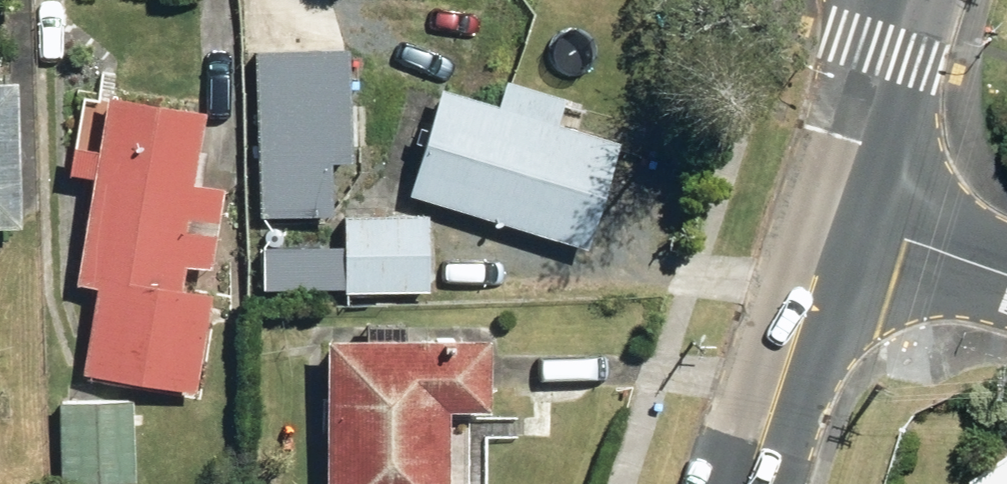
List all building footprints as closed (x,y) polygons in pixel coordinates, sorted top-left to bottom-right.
[(331,0),(272,0),(273,33),(250,33),(251,226),(323,225),(323,175),(344,175),(343,30),(331,0)] [(235,84),(205,84),(206,145),(235,144),(235,84)] [(486,111),(430,94),(397,202),(581,258),(614,150),(552,131),(560,104),(494,84),(486,111)] [(11,234),(13,92),(0,92),(0,234),(11,234)] [(89,150),(61,145),(55,185),(82,190),(66,290),(88,293),(74,381),(189,400),(223,191),(182,185),(193,119),(97,103),(89,150)] [(422,219),(335,219),(334,298),(422,298),(422,219)] [(489,351),(315,344),(309,483),(483,483),(489,351)] [(51,405),(55,483),(131,483),(127,401),(51,405)]
